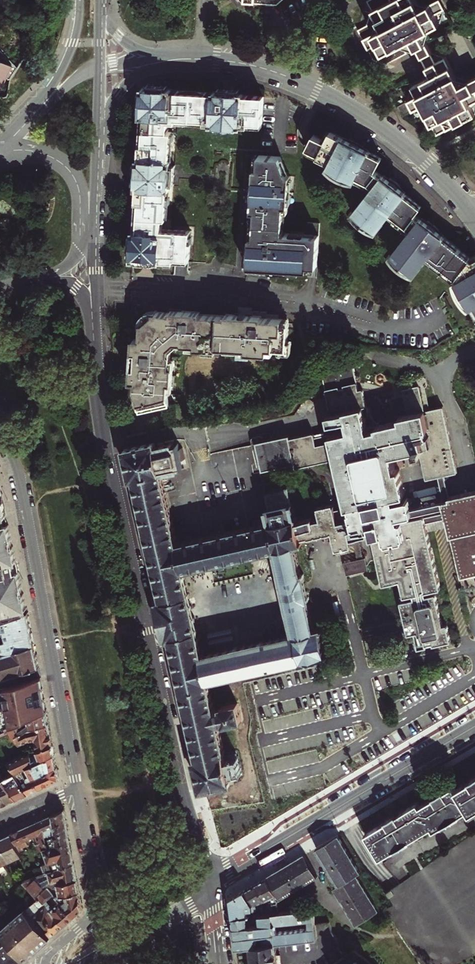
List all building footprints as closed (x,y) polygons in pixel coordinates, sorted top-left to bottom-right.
[(368,1),(372,9),(368,25),(359,30),(374,59),(384,62),(387,63),(400,56),(407,53),(402,43),(406,41),(412,38),(424,61),(432,76),(426,79),(412,87),(417,96),(408,101),(399,106),(401,109),(402,112),(404,115),(422,106),(437,134),(474,114),(470,105),(474,102),(474,92),(474,90),(474,78),(469,81),(460,86),(455,76),(445,57),(440,60),(436,62),(433,56),(431,54),(421,33),(440,23),(435,13),(444,9),(439,0),(438,0),(420,9),(415,0),(370,0),(368,1)] [(10,84),(11,80),(19,67),(0,45),(0,89),(6,81),(10,84)] [(147,87),(143,87),(143,92),(140,91),(138,111),(142,112),(141,116),(142,116),(139,159),(138,159),(138,163),(134,162),(134,172),(133,183),(137,183),(136,186),(137,187),(134,229),(133,229),(133,233),(130,233),(129,253),(132,253),(131,257),(136,258),(136,261),(147,262),(156,263),(156,259),(161,259),(189,261),(190,232),(163,230),(164,219),(167,220),(169,190),(170,190),(172,162),(171,162),(173,133),(168,132),(168,121),(175,121),(176,118),(204,120),(204,123),(210,123),(210,124),(240,126),(241,126),(247,126),(248,123),(261,124),(263,96),(244,95),(244,94),(240,94),(240,90),(219,89),(219,92),(215,92),(215,93),(202,92),(172,90),(172,89),(168,89),(168,85),(160,84),(150,84),(148,85),(147,87)] [(315,137),(309,150),(321,157),(320,159),(332,166),(330,168),(357,182),(359,178),(368,182),(373,186),(353,211),(377,230),(390,213),(411,229),(391,254),(415,273),(428,256),(455,277),(456,277),(458,280),(456,281),(471,307),(474,305),(474,306),(474,259),(473,260),(443,237),(444,235),(438,231),(439,230),(427,221),(426,222),(421,218),(420,219),(418,217),(415,215),(422,206),(405,193),(406,192),(401,188),(401,187),(389,178),(389,179),(384,175),(383,176),(380,174),(378,172),(384,160),(371,154),(372,153),(365,150),(365,149),(358,146),(352,142),(351,143),(345,140),(332,134),(327,143),(315,137)] [(275,154),(259,153),(258,166),(256,166),(254,208),(257,208),(256,235),(253,235),(252,264),(309,267),(311,231),(284,230),(285,209),(290,209),(291,174),(288,174),(280,155),(275,154)] [(286,348),(287,323),(281,323),(281,318),(260,317),(260,315),(225,313),(224,315),(199,314),(199,311),(170,310),(170,313),(156,312),(156,311),(139,322),(140,324),(139,338),(132,338),(132,341),(131,360),(130,380),(134,380),(134,386),(139,409),(168,403),(166,393),(167,382),(170,382),(171,367),(168,367),(169,355),(168,353),(168,346),(174,341),(180,342),(182,344),(194,345),(194,348),(216,350),(216,346),(245,348),(245,352),(267,353),(268,347),(286,348)] [(304,539),(333,532),(337,549),(355,545),(358,559),(345,562),(347,575),(370,569),(369,564),(370,561),(378,559),(384,584),(401,580),(405,596),(414,594),(415,597),(401,600),(409,634),(415,632),(419,648),(428,646),(428,644),(434,642),(434,644),(452,640),(449,622),(444,623),(438,592),(428,595),(427,592),(442,588),(428,522),(427,516),(426,515),(401,521),(400,517),(414,514),(413,508),(411,498),(397,501),(396,497),(408,494),(402,469),(397,470),(394,455),(418,450),(419,453),(422,452),(428,479),(441,476),(447,475),(460,472),(445,407),(426,411),(420,386),(403,390),(409,415),(401,417),(402,422),(369,429),(366,417),(369,416),(364,390),(360,391),(355,367),(323,375),(331,412),(332,411),(337,432),(313,438),(312,435),(288,440),(287,437),(257,444),(263,473),(295,466),(296,469),(337,460),(348,508),(337,510),(336,506),(319,510),(322,521),(315,523),(314,519),(299,522),(304,539)] [(311,599),(305,574),(302,575),(295,545),(304,543),(304,539),(299,522),(298,518),(297,518),(295,509),(293,509),(272,514),(269,515),(271,524),(178,546),(161,473),(168,471),(161,445),(156,447),(155,443),(124,450),(131,480),(134,479),(161,600),(157,601),(157,602),(155,602),(157,607),(158,607),(159,612),(158,612),(159,617),(160,616),(161,620),(162,625),(160,625),(161,630),(163,630),(164,634),(162,635),(163,639),(165,639),(166,640),(170,639),(197,759),(194,760),(201,790),(231,783),(227,764),(231,763),(231,762),(231,759),(231,757),(230,756),(227,754),(225,754),(219,727),(225,726),(226,727),(242,723),(239,706),(222,710),(222,709),(218,710),(218,709),(215,710),(208,683),(265,670),(330,655),(324,628),(315,630),(308,600),(311,599)] [(441,476),(447,500),(452,499),(451,495),(452,495),(447,475),(441,476)] [(452,495),(451,495),(452,499),(447,500),(444,500),(446,507),(447,512),(448,517),(461,577),(474,575),(474,490),(452,495)] [(268,499),(272,514),(293,509),(290,495),(268,499)] [(444,500),(413,508),(414,514),(446,507),(444,500)] [(427,516),(428,522),(448,517),(447,512),(427,516)] [(9,525),(5,526),(0,527),(0,622),(26,614),(25,612),(25,610),(27,609),(22,587),(15,552),(9,525)] [(35,646),(31,627),(29,614),(28,613),(26,614),(0,622),(0,655),(35,646)] [(0,679),(38,667),(36,656),(35,646),(0,655),(0,679)] [(40,677),(0,689),(0,736),(12,730),(11,727),(22,721),(32,717),(46,712),(44,698),(40,677)] [(11,727),(12,730),(14,735),(48,722),(48,719),(46,712),(32,717),(22,721),(11,727)] [(50,729),(48,722),(14,735),(18,744),(31,739),(36,738),(37,743),(51,738),(50,729)] [(51,738),(37,743),(38,749),(38,750),(53,745),(51,738)] [(53,745),(38,750),(39,752),(41,760),(54,754),(53,749),(53,745)] [(54,754),(41,760),(34,764),(23,769),(26,775),(29,780),(33,778),(57,766),(56,761),(54,754)] [(15,773),(23,769),(34,764),(31,755),(9,766),(15,773)] [(59,778),(57,766),(33,778),(39,789),(42,787),(52,783),(53,782),(57,781),(59,778)] [(39,789),(33,778),(29,780),(26,775),(23,769),(15,773),(28,794),(34,791),(39,789)] [(28,794),(15,773),(3,779),(17,798),(22,796),(28,794)] [(469,780),(470,781),(455,790),(453,787),(444,792),(444,790),(433,797),(434,798),(419,807),(418,803),(396,816),(395,815),(385,821),(386,822),(365,834),(379,858),(398,847),(400,849),(403,847),(405,846),(404,843),(408,841),(431,827),(433,830),(441,826),(448,822),(449,824),(451,822),(454,821),(453,818),(460,815),(467,810),(469,814),(474,811),(474,777),(469,780)] [(0,780),(0,798),(3,805),(10,802),(13,801),(17,798),(3,779),(2,779),(0,780)] [(52,815),(44,818),(46,827),(66,820),(65,812),(64,809),(52,815)] [(40,850),(44,849),(49,847),(46,837),(44,828),(46,827),(44,818),(31,824),(13,832),(22,853),(27,850),(24,844),(30,842),(29,838),(37,835),(40,850)] [(66,820),(46,827),(44,828),(46,837),(68,830),(67,822),(66,820)] [(68,830),(46,837),(49,847),(70,841),(69,832),(68,830)] [(0,838),(0,839),(9,861),(23,855),(22,853),(13,832),(6,836),(0,838)] [(359,873),(337,836),(315,849),(327,869),(332,878),(337,885),(333,888),(337,895),(345,909),(355,926),(376,912),(354,875),(359,873)] [(9,861),(0,839),(0,865),(9,861)] [(70,841),(49,847),(44,849),(48,862),(42,864),(45,874),(74,863),(72,852),(71,844),(70,841)] [(316,877),(304,855),(266,878),(276,894),(277,900),(288,893),(297,888),(308,882),(316,877)] [(51,885),(61,883),(77,879),(75,869),(74,863),(45,874),(24,881),(38,896),(49,887),(51,885)] [(261,880),(255,884),(265,898),(266,900),(272,896),(276,894),(266,878),(261,880)] [(61,883),(63,894),(79,891),(78,885),(77,879),(61,883)] [(249,887),(244,890),(253,902),(253,903),(254,914),(257,914),(266,913),(266,904),(263,904),(264,906),(259,907),(258,901),(265,898),(255,884),(249,887)] [(68,921),(73,917),(56,896),(49,887),(38,896),(41,900),(64,925),(68,921)] [(244,890),(231,898),(233,909),(233,916),(249,914),(247,903),(253,902),(244,890)] [(79,891),(63,894),(58,895),(56,896),(73,917),(78,913),(83,909),(79,891)] [(41,900),(27,912),(51,937),(54,934),(58,930),(61,928),(64,925),(41,900)] [(278,912),(277,905),(273,906),(269,906),(269,903),(266,904),(266,913),(278,912)] [(27,912),(24,908),(0,929),(0,933),(6,940),(25,961),(39,947),(51,937),(27,912)] [(249,914),(233,916),(234,923),(237,944),(237,947),(248,946),(258,945),(257,936),(259,936),(259,933),(262,933),(263,944),(274,943),(316,938),(315,923),(314,909),(278,912),(266,913),(267,916),(270,915),(270,923),(258,924),(257,914),(254,914),(249,914)] [(25,961),(6,940),(0,945),(0,963),(21,963),(25,961)] [(279,957),(276,957),(274,943),(263,944),(258,945),(248,946),(249,957),(250,963),(280,963),(279,957)]
